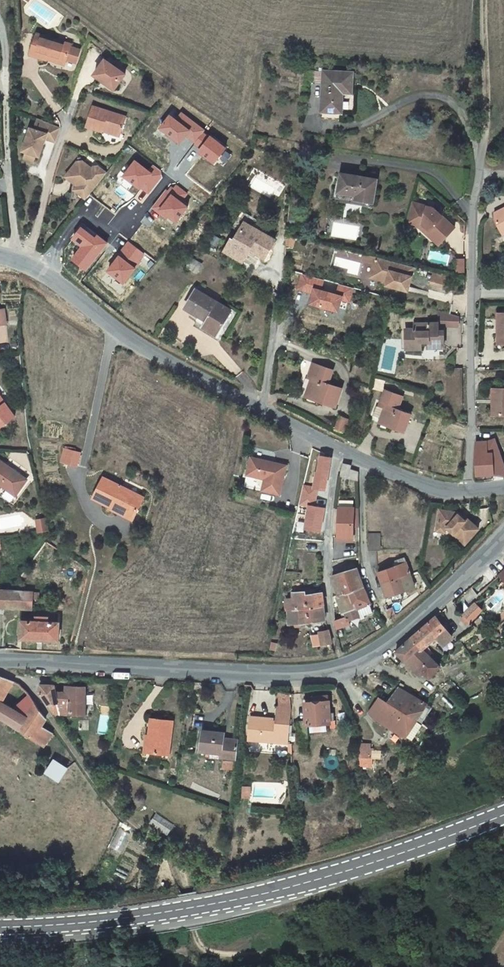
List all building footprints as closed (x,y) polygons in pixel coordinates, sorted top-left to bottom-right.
[(48,59),(48,57),(64,62),(65,59),(73,62),(77,49),(69,46),(69,44),(36,33),(29,54),(47,60),(48,59)] [(105,59),(93,74),(114,89),(125,74),(105,59)] [(345,90),(354,92),(357,72),(331,69),(325,108),(341,111),(345,90)] [(98,130),(99,128),(117,133),(123,116),(91,105),(84,126),(98,130)] [(57,125),(34,116),(30,127),(26,126),(17,148),(21,149),(28,152),(34,154),(40,137),(51,141),(57,125)] [(98,130),(116,136),(117,133),(99,128),(98,130)] [(28,152),(21,149),(19,155),(26,158),(28,152)] [(86,194),(103,172),(94,165),(91,165),(89,168),(78,160),(75,160),(62,176),(74,185),(86,194)] [(375,176),(338,169),(336,182),(333,182),(330,196),(370,203),(375,176)] [(86,194),(74,185),(71,189),(83,198),(86,194)] [(431,206),(410,200),(405,222),(419,226),(422,222),(441,240),(453,225),(431,206)] [(492,213),(492,218),(499,232),(503,229),(503,206),(492,213)] [(232,243),(262,260),(273,242),(257,233),(261,225),(240,213),(230,229),(238,233),(232,243)] [(290,214),(289,226),(299,227),(300,215),(290,214)] [(441,240),(422,222),(419,226),(438,243),(441,240)] [(395,262),(376,257),(372,278),(389,282),(390,279),(393,280),(393,283),(411,287),(416,266),(395,262)] [(194,267),(182,260),(179,267),(190,273),(194,267)] [(434,273),(432,282),(450,286),(452,277),(434,273)] [(393,280),(390,279),(389,282),(388,286),(392,286),(410,291),(411,287),(393,283),(393,280)] [(213,336),(215,331),(226,310),(190,291),(179,311),(193,318),(190,324),(213,336)] [(457,325),(457,313),(437,308),(437,322),(437,329),(443,329),(443,325),(457,325)] [(493,314),(494,345),(503,344),(503,314),(493,314)] [(428,343),(443,343),(443,329),(437,329),(437,322),(416,323),(416,327),(404,327),(404,348),(421,348),(421,340),(428,340),(428,343)] [(306,366),(325,374),(328,367),(308,360),(306,366)] [(325,374),(306,366),(303,374),(307,376),(300,394),(330,406),(337,387),(323,381),(325,374)] [(489,389),(489,417),(503,417),(503,389),(489,389)] [(381,390),(379,394),(395,400),(397,396),(381,390)] [(16,412),(0,392),(0,423),(16,412)] [(392,407),(395,400),(379,394),(374,407),(371,405),(367,415),(375,418),(373,421),(399,432),(406,413),(392,407)] [(333,418),(329,428),(342,434),(346,423),(333,418)] [(77,439),(72,447),(77,448),(81,443),(77,439)] [(493,441),(474,443),(475,478),(503,475),(503,471),(493,441)] [(88,448),(83,444),(82,450),(77,448),(71,457),(78,462),(88,448)] [(71,457),(77,448),(72,447),(67,454),(71,457)] [(248,453),(241,482),(276,491),(283,462),(248,453)] [(5,478),(20,489),(29,476),(0,455),(0,484),(2,482),(5,478)] [(348,477),(349,463),(339,460),(337,475),(348,477)] [(145,497),(106,476),(93,498),(118,511),(122,504),(137,512),(145,497)] [(17,493),(20,489),(5,478),(2,482),(17,493)] [(122,504),(118,511),(134,519),(137,512),(122,504)] [(351,511),(337,510),(335,539),(350,539),(351,511)] [(459,518),(440,514),(437,528),(437,530),(446,532),(462,547),(464,549),(478,535),(467,524),(465,526),(458,520),(459,518)] [(48,517),(39,519),(41,530),(50,529),(48,517)] [(375,537),(365,537),(364,554),(374,552),(375,537)] [(379,580),(399,575),(407,573),(405,563),(376,570),(379,580)] [(348,590),(363,585),(355,566),(331,573),(341,612),(354,608),(348,590)] [(399,575),(379,580),(383,596),(387,595),(388,600),(403,597),(413,594),(410,580),(400,583),(399,575)] [(341,612),(342,615),(330,618),(332,627),(347,624),(346,620),(372,611),(371,608),(363,585),(348,590),(354,608),(341,612)] [(35,606),(36,595),(42,595),(42,589),(23,588),(12,588),(0,587),(0,605),(35,606)] [(292,608),(320,604),(318,591),(311,592),(311,589),(292,590),(292,608)] [(464,618),(469,623),(472,620),(473,621),(484,609),(477,601),(465,614),(466,615),(464,618)] [(293,622),(322,619),(320,604),(292,608),(293,622)] [(39,620),(25,619),(24,636),(61,638),(62,621),(51,620),(51,615),(39,615),(39,620)] [(414,639),(421,646),(423,648),(428,644),(436,636),(445,643),(454,633),(439,617),(414,639)] [(317,644),(328,643),(324,629),(316,630),(317,644)] [(421,646),(414,639),(399,651),(408,660),(421,646)] [(421,646),(408,660),(423,674),(425,672),(432,677),(442,666),(423,648),(421,646)] [(3,701),(13,685),(9,683),(10,683),(0,677),(0,699),(3,701)] [(59,700),(58,693),(56,684),(42,683),(40,689),(49,703),(59,700)] [(72,713),(87,713),(87,699),(88,686),(72,685),(72,689),(67,689),(67,692),(58,693),(59,700),(62,713),(72,713)] [(401,685),(390,700),(419,717),(429,702),(401,685)] [(47,718),(29,690),(13,707),(3,701),(0,699),(0,713),(7,718),(12,722),(15,717),(23,721),(28,712),(43,724),(47,718)] [(294,708),(292,691),(274,690),(275,695),(276,708),(276,722),(271,721),(272,716),(253,716),(249,718),(248,741),(289,742),(294,708)] [(310,719),(310,723),(335,722),(335,717),(337,717),(337,711),(332,711),(332,699),(329,699),(329,692),(316,692),(316,700),(309,699),(310,719)] [(419,717),(390,700),(380,694),(370,709),(376,716),(407,736),(419,717)] [(56,713),(62,713),(59,700),(49,703),(56,713)] [(429,702),(419,717),(425,721),(435,707),(429,702)] [(35,737),(47,745),(53,731),(43,724),(28,712),(23,721),(15,717),(12,722),(35,737)] [(154,733),(152,749),(169,751),(173,718),(151,715),(149,732),(154,733)] [(432,725),(425,721),(419,717),(407,736),(417,736),(432,725)] [(300,740),(309,740),(310,723),(310,719),(300,719),(300,740)] [(225,752),(238,754),(239,742),(224,741),(225,734),(225,729),(204,726),(202,747),(213,748),(213,747),(225,748),(225,752)] [(154,733),(149,732),(146,732),(145,748),(152,749),(154,733)] [(361,742),(361,766),(375,766),(375,742),(361,742)] [(213,747),(213,748),(212,753),(224,755),(225,752),(225,748),(213,747)] [(224,767),(233,768),(235,758),(225,757),(224,767)] [(46,772),(61,782),(71,768),(56,758),(46,772)] [(253,787),(246,787),(244,798),(252,798),(253,787)] [(168,834),(173,824),(155,814),(149,823),(168,834)]
